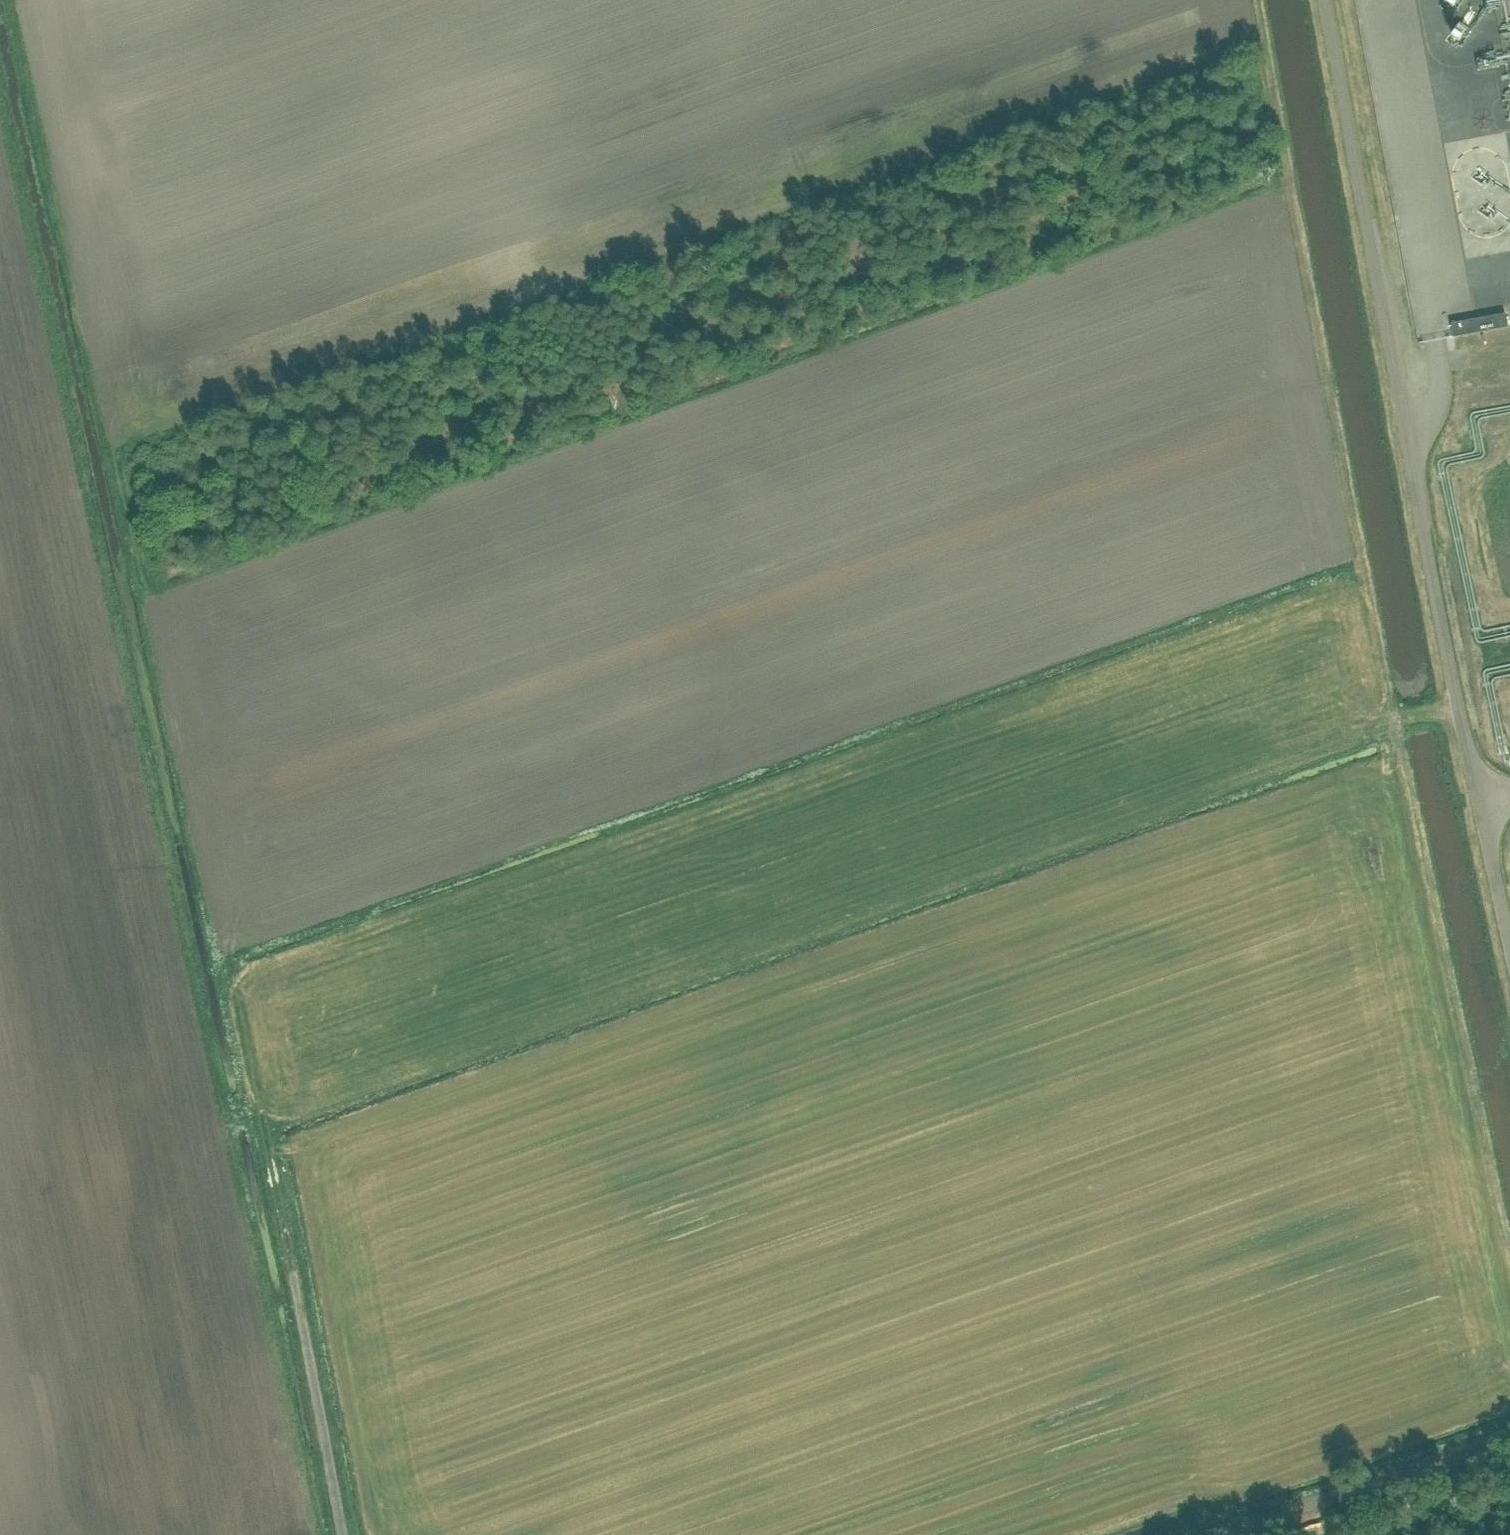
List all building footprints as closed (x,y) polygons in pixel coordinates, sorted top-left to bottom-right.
[(1502,32),(1509,82),(1509,31),(1502,32)] [(1505,313),(1450,323),(1452,337),(1507,327),(1505,313)]
